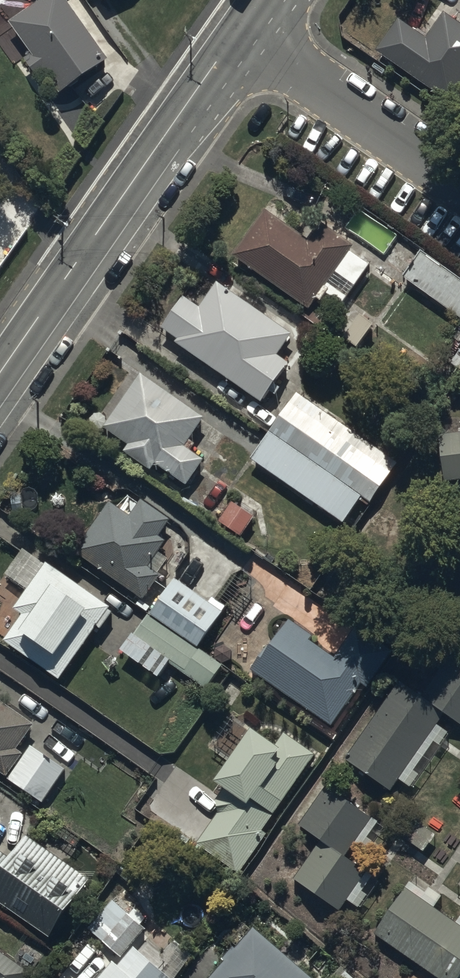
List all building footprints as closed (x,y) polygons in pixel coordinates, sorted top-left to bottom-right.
[(65,0),(46,0),(11,26),(31,53),(24,59),(40,80),(46,75),(61,96),(110,60),(65,0)] [(376,52),(458,107),(459,105),(459,23),(445,13),(428,39),(398,19),(376,52)] [(307,240),(266,209),(233,252),(310,310),(319,299),(324,302),(329,295),(341,304),(369,267),(350,253),(354,247),(321,222),(307,240)] [(294,334),(217,283),(200,308),(183,297),(162,329),(179,339),(176,343),(265,402),(290,364),(278,357),(294,334)] [(206,417),(140,373),(102,428),(129,446),(124,452),(151,470),(154,464),(187,486),(205,460),(191,451),(196,445),(190,441),(206,417)] [(397,464),(298,393),(252,458),(351,529),(397,464)] [(441,436),(445,481),(459,480),(459,434),(441,436)] [(108,503),(74,552),(144,600),(160,576),(149,569),(167,542),(161,538),(172,521),(143,501),(140,505),(128,497),(119,510),(108,503)] [(2,641),(60,681),(96,629),(100,632),(113,613),(109,611),(111,608),(22,547),(0,580),(0,600),(21,615),(2,641)] [(150,613),(198,648),(224,614),(222,612),(226,607),(213,597),(208,604),(176,579),(150,613)] [(198,648),(150,613),(121,651),(166,686),(179,669),(206,689),(223,667),(198,648)] [(290,620),(253,670),(332,727),(362,686),(366,689),(392,654),(357,628),(335,658),(311,640),(313,637),(290,620)] [(400,682),(347,760),(392,791),(444,715),(459,726),(459,667),(447,658),(421,696),(400,682)] [(35,726),(0,701),(0,775),(5,779),(23,754),(18,750),(35,726)] [(264,832),(315,756),(284,734),(277,746),(254,730),(217,785),(225,790),(217,802),(218,813),(198,843),(242,873),(268,834),(264,832)] [(66,771),(31,746),(7,779),(43,804),(66,771)] [(320,840),(294,881),(342,911),(365,873),(345,860),(372,818),(325,788),(300,827),(320,840)] [(419,822),(404,840),(422,854),(437,836),(419,822)] [(53,938),(91,880),(25,838),(11,860),(0,853),(0,904),(53,938)] [(376,935),(438,977),(459,977),(459,921),(457,925),(433,908),(443,894),(417,876),(376,935)] [(147,930),(107,896),(85,921),(125,955),(147,930)] [(253,927),(224,960),(226,962),(212,977),(311,977),(253,927)] [(0,953),(0,977),(28,977),(30,974),(0,953)] [(133,955),(114,977),(161,977),(133,955)]
